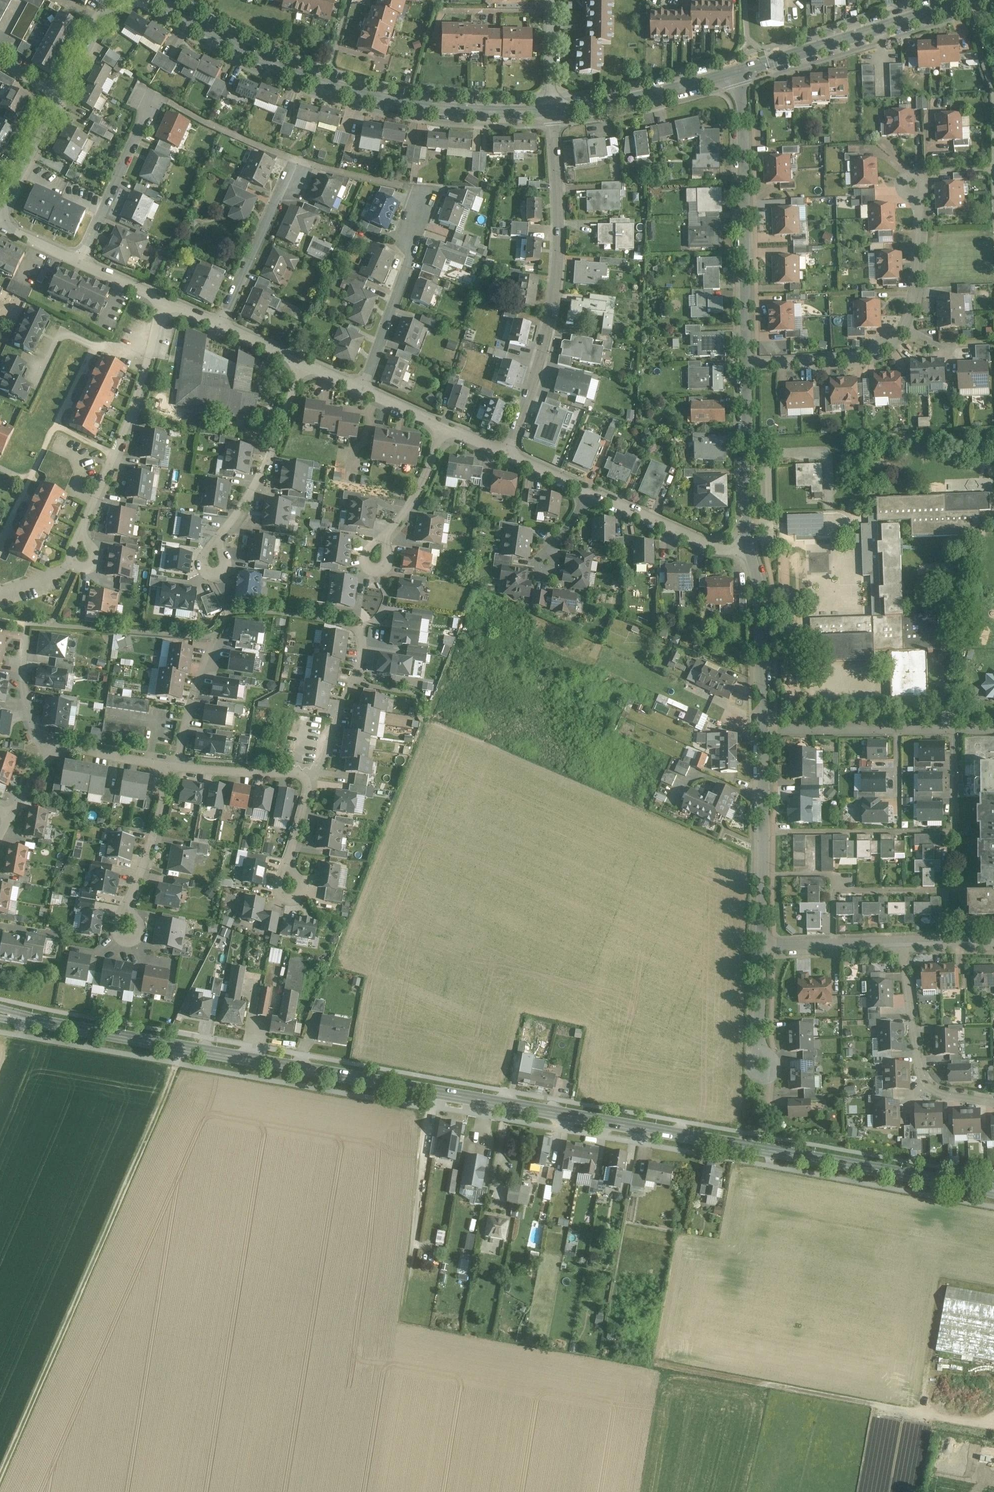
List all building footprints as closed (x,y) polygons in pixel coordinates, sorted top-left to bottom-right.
[(12,0),(0,0),(0,21),(12,0)] [(11,35),(22,42),(44,0),(22,0),(28,3),(11,35)] [(283,4),(282,10),(285,0),(270,0),(283,4)] [(310,0),(285,0),(282,10),(305,16),(310,0)] [(305,16),(329,23),(335,0),(310,0),(305,16)] [(377,11),(373,10),(369,24),(392,31),(398,32),(392,30),(396,15),(400,16),(405,0),(380,0),(377,11)] [(587,6),(590,6),(589,13),(586,13),(611,13),(611,7),(613,7),(614,0),(587,0),(587,6)] [(761,26),(783,26),(783,0),(761,0),(761,26)] [(61,8),(51,3),(48,8),(58,14),(61,8)] [(701,5),(693,5),(692,15),(693,15),(693,30),(713,30),(713,6),(706,5),(703,3),(701,5)] [(726,6),(723,3),(721,6),(713,6),(713,30),(733,31),(734,6),(726,6)] [(663,12),(660,15),(652,15),(652,40),(672,40),(673,15),(665,15),(663,12)] [(611,13),(586,13),(589,14),(589,20),(587,20),(586,37),(589,37),(589,43),(600,43),(600,44),(610,44),(610,37),(613,37),(613,20),(611,20),(611,13)] [(683,13),(680,15),(673,15),(672,40),(693,40),(693,30),(693,15),(692,15),(685,15),(683,13)] [(78,25),(60,15),(50,31),(69,41),(78,25)] [(150,27),(133,16),(125,27),(142,38),(144,36),(150,27)] [(392,31),(369,24),(359,21),(365,23),(357,50),(384,58),(392,31)] [(169,36),(151,25),(150,27),(144,36),(161,48),(169,36)] [(470,27),(442,27),(441,55),(470,56),(470,53),(469,53),(470,29),(470,27)] [(486,34),(486,30),(470,29),(469,53),(470,53),(486,54),(486,58),(502,58),(503,58),(503,34),(486,34)] [(69,41),(50,31),(32,64),(51,75),(69,41)] [(531,32),(503,32),(503,34),(503,58),(502,58),(502,60),(531,60),(531,32)] [(940,64),(945,64),(960,63),(959,39),(938,40),(938,44),(939,44),(939,45),(940,64)] [(32,47),(22,42),(16,52),(26,58),(32,47)] [(589,43),(579,43),(579,50),(576,50),(576,67),(579,67),(579,74),(600,74),(600,67),(603,67),(603,50),(600,50),(600,44),(600,43),(589,43)] [(919,45),(919,56),(920,69),(940,68),(940,64),(939,44),(919,45)] [(120,57),(109,50),(105,56),(116,63),(120,57)] [(202,61),(184,51),(177,63),(178,63),(196,73),(197,70),(202,61)] [(167,57),(158,52),(151,63),(160,68),(167,57)] [(116,63),(105,56),(102,61),(114,69),(117,64),(116,63)] [(177,63),(167,57),(160,68),(171,74),(178,63),(177,63)] [(222,68),(204,58),(202,61),(197,70),(215,80),(222,68)] [(890,65),(891,98),(904,98),(902,64),(890,65)] [(111,72),(98,65),(87,84),(90,86),(100,91),(111,72)] [(875,66),(862,66),(863,99),(876,99),(875,66)] [(848,96),(848,84),(847,72),(829,73),(829,77),(830,97),(848,96)] [(0,73),(0,83),(11,89),(15,82),(0,73)] [(811,82),(812,102),(830,101),(830,97),(829,77),(811,78),(811,82)] [(219,80),(216,87),(213,85),(207,96),(218,101),(221,96),(226,85),(219,80)] [(260,89),(241,81),(236,94),(255,102),(256,99),(260,89)] [(793,82),(793,86),(794,106),(812,105),(812,102),(811,82),(793,82)] [(0,83),(0,84),(1,85),(0,87),(0,99),(5,101),(1,108),(18,117),(28,98),(11,89),(0,83)] [(232,87),(226,85),(221,96),(226,99),(232,87)] [(90,86),(80,104),(92,110),(102,92),(100,91),(90,86)] [(280,94),(261,86),(260,89),(256,99),(275,107),(280,94)] [(776,111),(794,110),(794,106),(793,86),(775,87),(776,111)] [(321,112),(301,106),(297,120),(317,125),(318,123),(321,112)] [(287,111),(282,109),(277,121),(283,123),(287,111)] [(341,115),(322,109),(321,112),(318,123),(337,128),(341,115)] [(886,113),(887,129),(888,137),(900,136),(899,112),(886,113)] [(912,112),(910,112),(909,112),(899,112),(901,136),(913,135),(912,112)] [(187,122),(168,113),(157,139),(160,140),(172,146),(176,147),(187,122)] [(102,120),(91,114),(88,120),(94,123),(99,126),(102,120)] [(961,115),(936,116),(936,129),(962,127),(961,115)] [(720,130),(707,131),(702,128),(699,117),(674,123),(676,131),(678,142),(688,140),(700,137),(700,147),(700,156),(696,156),(696,162),(692,162),(692,170),(704,170),(721,170),(720,156),(721,156),(721,155),(720,155),(720,130)] [(0,122),(0,150),(3,151),(14,133),(6,128),(7,126),(0,122)] [(99,126),(94,123),(90,131),(103,138),(107,130),(99,126)] [(283,123),(280,133),(291,137),(294,126),(283,123)] [(384,129),(363,125),(361,138),(381,142),(381,140),(384,129)] [(669,125),(657,127),(659,138),(671,136),(669,125)] [(406,130),(384,126),(384,129),(381,140),(403,144),(406,130)] [(962,127),(936,129),(937,142),(954,141),(968,140),(970,139),(969,127),(962,127)] [(86,138),(67,128),(61,140),(80,151),(86,138)] [(342,133),(339,144),(345,145),(348,135),(342,133)] [(646,133),(633,135),(633,138),(626,140),(626,144),(625,156),(626,156),(626,153),(635,152),(637,160),(649,158),(646,133)] [(345,145),(344,151),(350,153),(355,136),(348,135),(345,145)] [(471,137),(449,135),(448,138),(447,149),(469,152),(471,137)] [(448,138),(428,136),(427,148),(427,149),(447,151),(447,149),(448,138)] [(536,152),(536,138),(513,138),(513,141),(513,154),(513,159),(523,159),(523,152),(536,152)] [(617,139),(609,139),(611,155),(619,154),(617,139)] [(80,151),(61,140),(54,153),(73,163),(80,151)] [(172,146),(160,140),(157,146),(169,152),(172,146)] [(586,141),(572,143),(575,163),(588,161),(607,158),(604,140),(586,143),(586,141)] [(513,154),(513,141),(493,141),(493,154),(513,154)] [(169,152),(157,146),(154,153),(169,159),(172,153),(169,152)] [(414,147),(407,146),(405,163),(412,164),(414,147)] [(427,148),(414,147),(412,164),(418,165),(419,160),(425,161),(427,149),(427,148)] [(154,153),(151,152),(140,177),(159,185),(170,160),(169,159),(154,153)] [(277,157),(265,152),(262,158),(274,163),(277,157)] [(262,158),(252,153),(247,165),(269,175),(274,163),(262,158)] [(480,154),(473,153),(472,171),(479,172),(480,154)] [(487,154),(480,154),(479,172),(485,172),(487,154)] [(766,171),(789,170),(790,170),(789,157),(765,158),(766,171)] [(861,161),(852,161),(853,174),(877,173),(876,160),(861,161)] [(269,175),(247,165),(241,177),(241,178),(250,182),(263,188),(269,175)] [(80,176),(69,170),(65,177),(77,183),(80,176)] [(789,170),(767,171),(766,171),(766,184),(790,183),(789,170)] [(877,186),(877,173),(853,174),(853,187),(877,186)] [(350,179),(338,176),(333,175),(330,181),(340,186),(345,189),(350,179)] [(466,180),(477,185),(479,180),(468,175),(466,180)] [(241,177),(238,176),(236,182),(247,187),(250,182),(241,178),(241,177)] [(330,181),(319,176),(314,188),(336,197),(340,186),(330,181)] [(236,182),(234,181),(231,187),(245,193),(247,187),(236,182)] [(622,183),(601,183),(602,191),(620,191),(622,191),(622,183)] [(148,189),(136,184),(133,191),(145,196),(148,189)] [(937,185),(937,191),(937,197),(963,196),(963,184),(937,185)] [(245,193),(231,187),(224,203),(233,207),(229,217),(244,224),(256,199),(245,193)] [(50,222),(59,202),(60,200),(35,188),(25,210),(50,222)] [(336,197),(314,188),(308,199),(316,202),(330,209),(331,208),(336,197)] [(395,191),(381,188),(378,195),(391,200),(395,191)] [(481,190),(465,188),(464,194),(467,194),(475,197),(474,198),(480,200),(481,190)] [(713,190),(713,189),(711,189),(711,190),(699,191),(688,191),(688,202),(699,202),(699,213),(707,212),(718,212),(721,212),(721,211),(720,198),(721,198),(721,190),(713,190)] [(602,191),(586,192),(587,212),(620,211),(620,191),(602,191)] [(152,202),(132,193),(122,217),(141,226),(152,202)] [(464,194),(449,193),(446,202),(464,209),(470,211),(474,198),(475,197),(467,194),(464,194)] [(391,200),(378,195),(372,207),(392,216),(398,204),(391,200)] [(870,206),(876,206),(876,205),(875,196),(861,197),(862,207),(869,206),(870,206)] [(963,209),(963,199),(963,196),(937,197),(938,210),(963,209)] [(59,202),(50,222),(49,223),(75,235),(85,213),(59,202)] [(330,209),(316,202),(313,208),(318,210),(329,215),(332,209),(331,208),(330,209)] [(464,209),(446,202),(442,211),(443,212),(440,221),(439,221),(457,227),(456,227),(463,209),(464,209)] [(540,202),(527,202),(527,222),(540,222),(540,202)] [(313,208),(304,203),(301,211),(315,217),(318,210),(313,208)] [(870,206),(870,219),(871,219),(894,218),(894,206),(894,205),(893,205),(870,206)] [(392,216),(372,207),(366,220),(386,229),(392,216)] [(300,213),(290,209),(277,237),(293,244),(299,230),(307,234),(315,217),(301,211),(300,213)] [(774,223),(784,222),(798,222),(798,209),(774,210),(774,223)] [(894,218),(871,219),(870,219),(871,232),(895,231),(894,218)] [(358,228),(345,222),(340,235),(352,240),(358,228)] [(799,235),(799,230),(798,222),(774,223),(775,236),(799,235)] [(529,224),(512,223),(511,230),(528,231),(529,224)] [(708,224),(704,224),(704,229),(689,229),(689,241),(704,241),(704,248),(720,248),(720,235),(718,235),(718,224),(708,224)] [(381,230),(369,225),(365,232),(378,237),(381,230)] [(610,226),(590,226),(590,227),(598,227),(598,244),(615,243),(615,250),(625,250),(625,247),(631,247),(631,226),(629,226),(610,226)] [(134,236),(116,229),(104,256),(125,265),(132,249),(142,253),(147,242),(146,242),(134,236)] [(528,231),(511,230),(510,236),(528,238),(528,231)] [(148,236),(136,231),(134,236),(146,242),(148,236)] [(466,237),(455,233),(452,239),(464,243),(466,237)] [(323,242),(314,238),(307,252),(325,260),(332,246),(324,243),(325,242),(323,241),(323,242)] [(464,243),(452,239),(450,246),(462,250),(462,249),(464,243)] [(541,242),(527,241),(526,261),(539,262),(541,242)] [(462,250),(450,246),(449,248),(430,242),(431,242),(423,265),(422,264),(422,265),(423,265),(441,272),(442,271),(441,271),(445,260),(463,266),(463,267),(464,267),(470,269),(473,261),(467,258),(469,252),(469,251),(462,249),(462,250)] [(394,254),(370,243),(366,253),(373,257),(367,270),(363,268),(361,275),(360,275),(368,279),(380,284),(394,254)] [(13,278),(24,255),(1,244),(0,246),(0,271),(13,278)] [(298,261),(274,250),(262,276),(279,284),(286,266),(294,270),(298,261)] [(901,266),(901,264),(901,253),(877,254),(877,267),(901,266)] [(774,258),(774,267),(774,271),(798,270),(798,257),(774,258)] [(722,259),(698,260),(698,276),(704,276),(704,285),(720,284),(719,269),(722,269),(722,259)] [(600,264),(575,262),(573,284),(601,286),(602,277),(606,278),(607,265),(600,264)] [(441,272),(423,265),(421,272),(434,276),(439,278),(441,272)] [(225,272),(212,266),(210,271),(223,277),(225,272)] [(878,280),(887,280),(901,279),(901,266),(877,267),(878,280)] [(210,271),(203,268),(195,285),(191,284),(187,294),(211,305),(223,277),(210,271)] [(361,275),(348,269),(345,275),(365,284),(368,279),(360,275),(361,275)] [(523,272),(510,270),(509,277),(520,278),(521,277),(523,278),(523,272)] [(47,273),(41,271),(36,281),(42,284),(47,273)] [(798,284),(798,277),(798,271),(774,271),(774,284),(798,284)] [(75,304),(83,283),(77,280),(77,279),(71,276),(71,277),(60,272),(55,282),(54,282),(49,294),(74,306),(75,304)] [(434,276),(421,272),(418,278),(432,283),(434,276)] [(365,284),(345,275),(342,283),(351,287),(351,286),(362,291),(365,284)] [(523,278),(521,277),(520,278),(516,307),(533,309),(537,280),(523,278)] [(270,283),(259,278),(256,284),(267,289),(270,283)] [(32,290),(11,280),(6,291),(27,301),(32,290)] [(436,287),(418,280),(414,290),(415,290),(412,299),(411,299),(429,306),(429,305),(428,305),(435,287),(436,287)] [(83,283),(75,304),(99,315),(105,303),(104,303),(109,292),(98,287),(99,286),(93,284),(92,285),(84,281),(83,283)] [(267,289),(256,284),(254,290),(265,294),(267,289)] [(958,295),(971,294),(970,285),(957,286),(958,295)] [(362,291),(351,286),(351,287),(346,298),(357,303),(349,319),(364,326),(377,298),(362,291)] [(253,290),(242,316),(241,316),(260,325),(260,324),(268,307),(276,310),(276,311),(280,301),(274,298),(273,297),(273,298),(272,298),(265,294),(254,290),(253,289),(253,290)] [(275,292),(267,289),(265,294),(272,298),(275,292)] [(711,299),(711,296),(697,296),(697,297),(697,308),(692,308),(692,319),(710,318),(710,314),(711,314),(711,313),(723,313),(723,299),(711,299)] [(615,298),(605,297),(604,303),(589,301),(583,300),(583,303),(571,302),(569,322),(566,322),(566,323),(581,325),(582,313),(588,314),(589,312),(604,314),(602,329),(612,331),(615,298)] [(963,298),(951,298),(950,298),(939,298),(939,314),(963,313),(963,298)] [(302,311),(280,301),(276,311),(298,321),(302,311)] [(879,302),(856,303),(855,303),(856,316),(879,315),(879,302)] [(769,319),(782,319),(793,318),(793,305),(769,306),(769,319)] [(801,305),(799,305),(793,305),(794,318),(802,318),(801,305)] [(518,313),(505,310),(503,317),(516,320),(518,313)] [(31,311),(14,346),(32,354),(49,319),(31,311)] [(940,328),(954,328),(964,327),(963,313),(939,314),(940,328)] [(856,329),(869,328),(880,328),(879,315),(856,316),(856,329)] [(436,321),(422,316),(420,322),(434,328),(436,321)] [(770,332),(788,331),(794,331),(793,318),(769,319),(770,332)] [(422,326),(403,319),(402,320),(403,320),(395,341),(394,341),(394,342),(406,347),(414,349),(414,348),(413,348),(421,326),(422,327),(422,326)] [(529,325),(515,322),(510,343),(524,347),(529,325)] [(360,330),(349,325),(347,331),(357,336),(360,330)] [(700,326),(686,327),(686,335),(691,335),(691,334),(700,334),(700,326)] [(357,336),(347,331),(346,332),(340,329),(335,339),(342,342),(335,357),(351,364),(363,338),(357,336)] [(865,329),(859,329),(848,329),(848,337),(865,337),(865,329)] [(207,338),(187,331),(176,404),(254,414),(257,392),(251,392),(255,360),(240,353),(237,365),(205,351),(207,338)] [(700,334),(691,334),(691,335),(692,345),(700,345),(700,356),(712,356),(712,357),(715,357),(715,356),(724,355),(723,346),(723,334),(700,334)] [(609,337),(597,335),(596,341),(608,343),(609,337)] [(593,340),(571,336),(570,343),(565,342),(562,344),(561,349),(562,349),(561,356),(561,357),(572,359),(580,360),(580,362),(600,366),(603,348),(602,348),(602,347),(601,347),(592,346),(593,340)] [(979,364),(990,363),(990,362),(989,346),(976,347),(976,348),(976,359),(978,360),(979,364)] [(414,349),(406,347),(404,353),(411,355),(418,358),(420,351),(414,349)] [(507,353),(494,350),(492,356),(505,360),(507,353)] [(404,353),(398,351),(396,357),(409,362),(411,355),(404,353)] [(572,359),(561,357),(561,356),(559,356),(558,365),(571,368),(572,359)] [(104,357),(87,392),(113,405),(130,370),(104,357)] [(8,358),(1,374),(6,376),(0,390),(0,391),(24,402),(31,388),(19,382),(26,367),(8,358)] [(408,364),(390,358),(387,367),(388,367),(384,376),(383,376),(383,377),(401,383),(400,382),(407,364),(408,365),(408,364)] [(929,384),(945,383),(944,361),(928,362),(929,384)] [(518,366),(504,362),(497,383),(512,388),(518,366)] [(913,386),(929,385),(929,384),(928,362),(912,362),(912,369),(913,384),(913,386)] [(972,396),(977,396),(989,395),(988,363),(971,364),(972,396)] [(971,364),(964,364),(958,365),(960,397),(972,396),(971,364)] [(701,369),(692,369),(691,369),(692,390),(712,390),(712,391),(724,391),(724,368),(701,369)] [(591,379),(561,372),(559,380),(557,380),(554,390),(568,394),(579,397),(579,396),(586,398),(591,379)] [(889,406),(888,398),(887,374),(874,375),(875,391),(876,403),(876,406),(889,406)] [(900,374),(887,374),(888,398),(901,398),(901,391),(901,379),(900,374)] [(459,380),(450,377),(444,394),(451,396),(454,387),(457,388),(459,380)] [(857,379),(844,380),(845,404),(858,403),(858,397),(857,384),(857,379)] [(831,394),(832,404),(845,404),(844,380),(831,380),(831,394)] [(813,388),(813,384),(800,385),(801,408),(814,408),(814,401),(813,388)] [(801,408),(800,385),(787,385),(787,401),(788,409),(801,408)] [(457,388),(454,387),(451,396),(447,408),(462,413),(469,392),(457,388)] [(494,393),(482,388),(479,395),(491,399),(494,393)] [(113,405),(87,392),(70,425),(97,438),(113,405)] [(559,396),(548,393),(546,399),(558,403),(559,396)] [(505,407),(491,401),(491,402),(484,399),(480,409),(487,411),(483,422),(497,427),(505,407)] [(558,403),(546,399),(544,405),(558,410),(561,403),(558,403)] [(325,406),(306,403),(303,424),(313,426),(314,424),(321,426),(324,409),(325,406)] [(703,404),(693,404),(693,405),(693,411),(694,411),(694,423),(694,421),(724,420),(724,423),(724,403),(722,403),(722,404),(703,404)] [(544,405),(542,404),(536,420),(540,422),(534,440),(555,447),(562,426),(559,425),(564,412),(558,410),(544,405)] [(324,409),(321,426),(320,429),(329,431),(328,432),(338,433),(341,416),(342,412),(324,409)] [(341,416),(338,433),(337,437),(347,439),(348,437),(356,439),(359,419),(341,416)] [(0,425),(0,455),(2,456),(14,430),(7,427),(6,430),(1,428),(2,426),(0,425)] [(616,430),(609,427),(604,440),(611,443),(616,430)] [(150,433),(144,432),(142,445),(164,448),(166,435),(150,433)] [(419,438),(405,436),(405,437),(390,435),(390,434),(376,432),(371,461),(379,462),(380,461),(386,462),(386,465),(400,467),(400,464),(407,465),(407,466),(415,467),(419,438)] [(601,438),(585,432),(577,450),(580,451),(575,464),(590,471),(601,445),(598,444),(601,438)] [(238,439),(220,437),(219,444),(228,445),(228,444),(237,446),(238,439)] [(705,440),(694,441),(695,460),(710,462),(727,462),(727,440),(705,440)] [(237,446),(228,444),(228,445),(226,458),(250,461),(252,448),(237,446)] [(164,448),(142,445),(140,458),(147,459),(160,461),(162,462),(164,448)] [(69,461),(48,451),(38,472),(45,475),(46,479),(44,485),(64,494),(73,474),(69,461)] [(626,455),(624,458),(617,455),(613,463),(611,462),(608,471),(610,472),(607,478),(616,482),(617,480),(626,484),(635,462),(636,459),(626,455)] [(457,458),(450,457),(446,478),(458,480),(461,458),(458,458),(457,458)] [(250,461),(226,458),(224,470),(224,471),(233,472),(248,474),(250,461)] [(467,459),(461,458),(458,480),(470,481),(473,463),(467,462),(467,459)] [(314,463),(297,460),(296,466),(307,468),(313,469),(314,463)] [(666,468),(651,461),(643,480),(646,481),(641,494),(656,501),(667,475),(664,474),(666,468)] [(640,465),(635,462),(630,474),(636,476),(640,465)] [(296,466),(284,464),(283,470),(282,470),(281,477),(305,481),(307,468),(296,466)] [(808,488),(820,487),(823,487),(822,465),(796,466),(796,473),(800,473),(800,481),(807,481),(808,488)] [(233,472),(224,471),(224,470),(219,470),(218,477),(222,478),(232,479),(233,472)] [(696,470),(684,471),(684,479),(695,478),(695,471),(696,471),(696,470)] [(137,473),(130,472),(128,485),(151,488),(153,475),(151,475),(137,473)] [(494,476),(482,474),(480,488),(492,490),(494,476)] [(516,477),(494,474),(494,476),(492,490),(491,492),(513,496),(516,477)] [(305,481),(281,477),(280,484),(282,484),(281,490),(289,491),(303,493),(305,481)] [(725,477),(700,478),(700,502),(708,502),(709,506),(726,506),(725,477)] [(208,482),(206,481),(204,495),(226,498),(228,485),(222,484),(208,482)] [(44,485),(42,484),(39,491),(41,492),(40,496),(38,495),(31,509),(33,510),(31,514),(28,513),(25,519),(51,531),(54,524),(51,522),(54,517),(56,518),(61,507),(59,506),(62,501),(64,502),(67,496),(64,494),(44,485)] [(151,488),(128,485),(127,498),(133,499),(147,501),(149,501),(151,488)] [(303,493),(289,491),(288,497),(299,499),(305,500),(306,493),(303,493)] [(541,493),(529,491),(527,503),(539,505),(541,494),(541,493)] [(362,495),(344,492),(343,499),(351,501),(351,500),(361,501),(362,495)] [(541,494),(539,505),(538,513),(545,515),(544,517),(557,519),(557,516),(560,497),(541,494)] [(991,511),(991,500),(990,494),(877,499),(878,516),(869,516),(869,522),(911,521),(912,538),(981,535),(980,512),(991,511)] [(226,498),(204,495),(202,508),(204,508),(218,510),(225,511),(226,498)] [(288,497),(281,496),(281,502),(290,504),(289,507),(298,508),(299,499),(288,497)] [(281,502),(267,500),(265,513),(288,516),(289,507),(290,504),(281,502)] [(361,501),(351,500),(351,501),(349,513),(373,516),(375,504),(361,501)] [(138,512),(139,506),(132,505),(126,504),(125,510),(136,512),(138,512)] [(134,525),(136,512),(125,510),(109,508),(107,521),(134,525)] [(288,516),(265,513),(263,526),(276,528),(286,529),(286,526),(288,516)] [(373,516),(349,513),(347,526),(357,527),(371,529),(373,516)] [(448,515),(434,513),(433,519),(443,520),(443,521),(447,522),(448,515)] [(433,519),(419,517),(417,530),(441,533),(443,521),(443,520),(433,519)] [(182,518),(179,538),(197,541),(200,521),(182,518)] [(51,531),(25,519),(23,524),(25,526),(24,529),(22,528),(15,543),(17,544),(15,547),(12,546),(9,553),(11,554),(31,563),(34,565),(37,559),(35,557),(37,552),(39,553),(44,542),(42,541),(45,536),(48,537),(51,531)] [(603,521),(602,522),(593,522),(593,532),(594,533),(594,542),(603,542),(606,544),(613,544),(613,538),(613,520),(603,521)] [(132,540),(134,525),(107,521),(105,536),(121,539),(132,540)] [(869,522),(869,525),(861,525),(863,576),(871,576),(873,617),(875,652),(890,652),(891,700),(907,699),(907,696),(913,696),(913,699),(928,698),(927,651),(939,650),(938,615),(903,616),(899,526),(882,527),(883,544),(878,544),(877,522),(869,522)] [(517,525),(500,523),(499,529),(506,530),(516,531),(517,525)] [(339,525),(338,532),(340,532),(356,534),(357,527),(347,526),(339,525)] [(294,527),(286,526),(286,529),(276,528),(275,534),(293,536),(294,527)] [(441,533),(417,530),(416,542),(430,544),(439,545),(441,533)] [(516,531),(506,530),(504,543),(528,546),(528,543),(530,544),(531,536),(529,536),(530,533),(516,531)] [(259,537),(252,536),(250,549),(272,553),(274,540),(273,539),(259,537)] [(324,550),(351,554),(353,539),(340,537),(326,536),(326,537),(324,550)] [(623,552),(623,538),(613,538),(613,544),(613,552),(623,552)] [(653,566),(653,542),(633,542),(633,546),(631,549),(633,551),(633,566),(653,566)] [(528,546),(504,543),(502,556),(512,558),(526,560),(526,557),(528,558),(529,550),(527,549),(528,546)] [(137,545),(126,544),(125,552),(134,553),(138,554),(140,546),(137,545)] [(272,553),(250,549),(248,562),(255,563),(269,565),(270,565),(272,553)] [(134,553),(125,552),(110,550),(108,562),(132,566),(134,553)] [(322,564),(322,565),(338,567),(349,569),(351,554),(324,550),(322,564)] [(191,555),(168,552),(166,570),(188,573),(191,555)] [(418,554),(404,552),(402,569),(428,573),(431,557),(431,556),(418,554)] [(593,555),(581,553),(580,559),(590,561),(592,562),(593,555)] [(502,556),(494,555),(494,561),(511,564),(512,558),(502,556)] [(580,559),(566,557),(565,565),(567,566),(566,569),(588,573),(590,561),(580,559)] [(511,564),(494,561),(493,568),(502,569),(502,568),(511,570),(511,564)] [(132,566),(108,562),(106,575),(120,577),(130,579),(130,578),(132,566)] [(330,571),(338,572),(338,567),(322,565),(322,564),(321,564),(320,570),(330,571)] [(679,566),(667,567),(667,573),(665,574),(667,575),(667,584),(666,585),(666,589),(668,591),(671,591),(672,590),(680,590),(679,566)] [(693,584),(693,566),(679,566),(680,590),(687,589),(688,590),(692,590),(694,588),(694,585),(693,584)] [(511,570),(502,568),(502,569),(500,581),(506,581),(524,584),(524,583),(526,572),(511,570)] [(588,573),(566,569),(566,573),(564,573),(563,581),(576,583),(586,585),(586,584),(588,573)] [(268,571),(264,571),(263,579),(281,581),(282,573),(268,571)] [(332,577),(347,579),(348,573),(338,572),(330,571),(329,577),(332,578),(332,577)] [(260,577),(240,574),(239,579),(238,579),(237,587),(238,587),(237,598),(256,600),(257,598),(259,597),(260,589),(258,587),(260,577)] [(426,579),(411,576),(410,582),(420,584),(426,585),(426,579)] [(134,579),(130,578),(130,579),(120,577),(119,584),(120,584),(133,586),(134,579)] [(347,579),(332,577),(332,578),(330,591),(354,594),(356,581),(347,579)] [(720,604),(720,580),(707,581),(707,587),(705,588),(707,589),(707,598),(706,599),(706,602),(708,605),(711,605),(712,604),(720,604)] [(733,580),(720,580),(720,604),(728,603),(729,604),(732,604),(734,602),(734,599),(733,598),(733,580)] [(410,582),(400,581),(397,598),(418,601),(418,598),(421,596),(422,589),(420,587),(420,584),(410,582)] [(524,584),(506,581),(504,593),(512,594),(516,599),(521,595),(528,596),(530,584),(524,583),(524,584)] [(179,588),(164,585),(160,607),(176,609),(179,588)] [(195,590),(179,588),(176,609),(192,612),(195,590)] [(104,593),(90,591),(89,595),(88,608),(87,612),(101,614),(104,593)] [(354,594),(330,591),(328,604),(328,605),(330,605),(352,608),(354,594)] [(215,592),(201,598),(207,615),(221,609),(215,592)] [(540,593),(534,592),(532,606),(538,607),(540,593)] [(118,595),(104,593),(101,614),(115,616),(118,595)] [(547,594),(540,593),(538,607),(545,608),(547,594)] [(576,597),(569,596),(569,594),(560,593),(559,594),(553,593),(550,609),(556,610),(555,613),(568,615),(568,612),(573,613),(576,597)] [(328,604),(313,602),(312,609),(329,612),(330,605),(328,605),(328,604)] [(970,619),(970,608),(940,610),(941,620),(970,619)] [(419,618),(395,615),(393,629),(417,632),(419,618)] [(824,663),(874,661),(875,661),(873,617),(810,619),(812,655),(823,654),(823,663),(824,663)] [(247,625),(236,623),(233,641),(263,646),(264,636),(261,635),(263,627),(247,625)] [(417,632),(393,629),(391,643),(415,646),(417,632)] [(347,636),(323,632),(321,645),(345,649),(347,636)] [(67,639),(41,635),(38,655),(56,658),(64,659),(64,658),(67,639)] [(132,636),(113,637),(114,648),(132,647),(132,636)] [(345,649),(321,645),(320,658),(338,661),(343,662),(345,649)] [(192,649),(171,646),(169,659),(190,662),(192,649)] [(260,652),(242,649),(241,655),(253,657),(259,658),(260,652)] [(681,654),(677,652),(675,651),(670,662),(676,665),(681,654)] [(241,655),(231,654),(229,670),(250,673),(251,669),(253,669),(254,661),(252,660),(253,657),(241,655)] [(411,661),(380,656),(378,672),(409,677),(409,675),(411,661)] [(338,661),(320,658),(315,657),(313,670),(337,674),(338,661)] [(74,660),(64,658),(64,659),(56,658),(55,665),(73,667),(74,660)] [(190,662),(169,659),(167,672),(184,675),(188,675),(190,662)] [(701,675),(702,673),(703,671),(694,667),(695,664),(692,662),(688,669),(701,675)] [(73,667),(55,665),(54,671),(66,672),(66,675),(72,676),(73,667)] [(54,671),(39,668),(36,685),(55,688),(56,689),(60,690),(61,689),(64,689),(66,675),(66,672),(54,671)] [(705,668),(704,668),(701,675),(733,690),(737,682),(724,676),(725,673),(720,671),(719,674),(705,668)] [(337,674),(313,670),(311,683),(330,686),(335,687),(337,674)] [(184,675),(167,672),(160,671),(158,684),(182,687),(184,675)] [(733,690),(720,684),(701,675),(697,684),(712,690),(711,693),(711,694),(716,696),(717,693),(729,698),(733,690)] [(247,678),(229,676),(228,682),(238,683),(238,684),(246,685),(247,678)] [(993,676),(987,677),(987,683),(983,687),(987,692),(988,698),(993,698),(993,676)] [(228,682),(214,679),(212,695),(236,699),(238,684),(238,683),(228,682)] [(330,686),(311,683),(306,682),(304,695),(328,699),(330,686)] [(423,683),(423,690),(433,691),(433,683),(423,683)] [(182,687),(158,684),(157,697),(180,700),(182,687)] [(375,691),(364,689),(363,696),(374,698),(375,691)] [(328,699),(304,695),(302,708),(326,712),(328,699)] [(78,699),(61,696),(60,702),(70,704),(70,707),(77,708),(78,699)] [(150,702),(108,696),(106,707),(148,714),(150,702)] [(374,698),(363,696),(361,708),(361,709),(379,712),(385,713),(387,700),(374,698)] [(60,702),(47,700),(45,713),(68,716),(70,707),(70,704),(60,702)] [(235,705),(217,702),(217,708),(226,710),(226,713),(234,714),(235,705)] [(217,708),(206,707),(204,721),(211,722),(210,723),(224,726),(226,713),(226,710),(217,708)] [(379,712),(361,709),(361,708),(355,708),(353,721),(377,724),(379,712)] [(702,714),(690,709),(685,721),(697,726),(702,714)] [(68,716),(45,713),(44,726),(56,728),(66,729),(67,726),(68,716)] [(8,736),(11,716),(0,715),(0,735),(8,736)] [(146,728),(104,721),(102,733),(145,739),(146,728)] [(377,724),(353,721),(351,733),(351,734),(369,736),(369,737),(375,738),(377,724)] [(74,727),(67,726),(66,729),(56,728),(55,734),(66,735),(73,735),(74,727)] [(233,733),(216,731),(215,737),(225,738),(225,742),(232,743),(233,733)] [(369,736),(351,734),(351,733),(345,733),(343,746),(367,749),(369,737),(369,736)] [(707,734),(701,734),(698,733),(697,743),(706,744),(707,734)] [(215,737),(198,734),(195,750),(206,752),(206,754),(214,756),(214,753),(223,754),(225,742),(225,738),(215,737)] [(707,743),(721,743),(721,746),(737,745),(737,735),(707,735),(707,743)] [(972,766),(993,766),(993,737),(964,737),(964,766),(972,766)] [(887,759),(887,745),(887,742),(868,742),(868,758),(868,759),(887,759)] [(25,745),(11,743),(10,748),(24,751),(25,745)] [(729,756),(729,762),(737,762),(737,745),(721,746),(721,743),(707,743),(708,750),(717,749),(717,756),(729,756)] [(944,743),(920,743),(920,759),(920,762),(931,762),(944,762),(944,743)] [(367,749),(343,746),(342,759),(347,760),(347,759),(365,762),(367,749)] [(404,747),(396,746),(395,753),(403,754),(404,747)] [(815,751),(791,751),(791,766),(816,765),(815,751)] [(707,756),(699,753),(694,766),(694,768),(702,771),(707,756)] [(0,754),(0,769),(11,772),(16,759),(0,754)] [(717,756),(717,761),(712,761),(712,770),(721,770),(721,772),(737,772),(737,762),(729,762),(729,756),(717,756)] [(693,767),(695,762),(688,758),(685,757),(683,762),(691,766),(693,767)] [(365,762),(347,759),(347,760),(346,772),(355,774),(368,776),(369,776),(371,763),(365,762)] [(920,762),(920,759),(914,759),(914,768),(926,768),(931,768),(931,762),(920,762)] [(690,766),(680,761),(675,770),(675,772),(686,777),(690,766)] [(78,765),(66,763),(63,779),(62,786),(62,787),(74,789),(78,765)] [(93,768),(78,765),(74,789),(74,791),(89,793),(93,768)] [(816,779),(816,765),(791,766),(792,779),(802,779),(816,779)] [(972,766),(972,798),(981,798),(993,798),(993,766),(972,766)] [(107,770),(93,768),(89,793),(89,794),(102,797),(104,789),(107,770)] [(0,769),(0,783),(7,786),(11,772),(0,769)] [(677,776),(666,771),(661,782),(672,787),(677,776)] [(137,775),(125,773),(121,792),(121,797),(132,799),(137,775)] [(368,776),(355,774),(354,786),(367,788),(368,776)] [(919,775),(914,775),(914,791),(919,791),(919,792),(932,792),(942,792),(942,774),(926,774),(919,775)] [(148,778),(137,775),(132,799),(144,801),(145,796),(148,778)] [(875,792),(885,792),(885,775),(871,775),(863,775),(863,792),(875,792)] [(63,779),(55,777),(52,793),(60,794),(62,787),(62,786),(63,779)] [(193,784),(183,782),(180,801),(200,805),(203,790),(204,786),(198,785),(198,784),(194,783),(193,784)] [(709,797),(691,789),(682,809),(714,823),(717,818),(720,817),(725,819),(737,793),(717,784),(712,796),(710,795),(709,797)] [(227,788),(210,785),(209,791),(206,807),(207,807),(223,810),(225,800),(227,788)] [(354,786),(349,785),(348,793),(349,793),(349,794),(356,795),(355,796),(365,797),(367,788),(354,786)] [(250,789),(235,787),(233,798),(232,798),(231,802),(230,807),(234,808),(246,810),(248,798),(250,789)] [(819,798),(819,787),(802,787),(802,798),(819,798)] [(273,791),(257,788),(255,799),(253,809),(254,809),(269,812),(273,791)] [(374,789),(367,788),(365,797),(372,798),(374,789)] [(116,791),(104,789),(102,797),(101,802),(113,804),(116,791)] [(209,791),(203,790),(200,805),(199,807),(207,809),(207,807),(206,807),(209,791)] [(294,792),(280,790),(274,820),(288,822),(294,792)] [(121,792),(116,791),(113,804),(119,805),(121,797),(121,792)] [(348,793),(342,792),(342,793),(337,792),(334,811),(353,814),(355,796),(356,795),(349,794),(349,793),(348,793)] [(667,798),(656,793),(654,798),(665,803),(667,798)] [(151,797),(145,796),(144,801),(143,809),(149,810),(151,797)] [(255,799),(248,798),(246,810),(245,816),(252,818),(254,809),(253,809),(255,799)] [(981,798),(981,809),(978,809),(978,827),(981,827),(982,835),(993,835),(993,798),(981,798)] [(231,802),(225,800),(223,810),(221,817),(231,819),(234,808),(230,807),(231,802)] [(811,801),(809,801),(792,801),(792,808),(789,808),(789,816),(792,816),(792,824),(811,824),(812,824),(811,801)] [(57,808),(45,805),(44,811),(47,812),(56,814),(57,808)] [(864,822),(887,822),(887,805),(879,805),(864,805),(864,807),(862,809),(862,810),(862,812),(864,813),(864,822)] [(918,821),(942,821),(942,805),(932,805),(918,805),(918,821)] [(44,811),(30,809),(27,823),(45,826),(47,812),(44,811)] [(353,820),(335,817),(334,823),(344,825),(352,826),(353,820)] [(334,823),(319,821),(317,835),(318,835),(341,838),(341,839),(342,839),(344,825),(334,823)] [(45,826),(27,823),(25,837),(39,839),(43,840),(43,839),(45,826)] [(134,838),(110,833),(108,846),(132,850),(134,838)] [(341,838),(318,835),(316,848),(330,850),(339,852),(341,839),(341,838)] [(941,847),(941,836),(915,835),(915,847),(923,847),(923,862),(935,862),(935,847),(941,847)] [(982,870),(993,870),(993,835),(982,835),(982,844),(979,844),(979,862),(982,862),(982,870)] [(834,854),(834,860),(857,860),(857,842),(848,842),(848,836),(834,836),(834,842),(834,848),(834,854)] [(881,842),(871,842),(871,836),(857,836),(857,842),(857,860),(871,860),(871,855),(881,855),(881,842)] [(895,842),(895,836),(881,836),(881,842),(881,855),(881,860),(895,860),(895,854),(905,854),(905,842),(895,842)] [(52,841),(43,839),(43,840),(39,839),(38,845),(51,847),(52,841)] [(81,857),(84,842),(77,840),(74,856),(81,857)] [(209,845),(191,842),(190,850),(196,851),(195,854),(207,856),(209,845)] [(25,849),(10,846),(7,860),(25,863),(27,849),(25,849)] [(132,850),(108,846),(106,859),(129,863),(132,850)] [(272,847),(265,846),(263,853),(270,854),(272,847)] [(190,850),(173,847),(168,870),(192,874),(195,854),(196,851),(190,850)] [(348,853),(339,851),(339,852),(330,850),(329,857),(347,860),(348,853)] [(267,856),(248,853),(246,862),(265,866),(267,856)] [(25,863),(7,860),(5,874),(19,876),(22,877),(25,863)] [(246,862),(244,869),(240,870),(239,878),(241,880),(242,880),(242,882),(261,885),(262,884),(263,884),(266,883),(267,877),(265,874),(264,874),(265,866),(246,862)] [(935,862),(923,862),(915,862),(915,873),(924,873),(923,887),(935,887),(935,873),(941,873),(941,862),(935,862)] [(111,866),(93,863),(91,873),(94,873),(109,876),(111,866)] [(339,868),(321,865),(318,887),(326,888),(336,890),(336,888),(339,868)] [(988,893),(962,894),(962,911),(964,911),(964,919),(993,919),(993,870),(982,870),(982,878),(979,878),(979,888),(988,888),(988,893)] [(109,876),(94,873),(91,891),(96,892),(114,895),(117,877),(109,876)] [(189,880),(175,878),(173,887),(181,889),(181,890),(187,891),(189,880)] [(826,888),(826,884),(826,878),(801,878),(801,885),(801,888),(809,888),(809,904),(821,904),(821,888),(826,888)] [(18,882),(8,880),(7,886),(11,887),(20,889),(21,883),(18,882)] [(0,885),(0,899),(9,901),(11,887),(7,886),(0,885)] [(173,887),(158,885),(157,894),(158,894),(156,905),(171,907),(172,910),(176,910),(180,908),(181,904),(179,902),(181,890),(181,889),(173,887)] [(344,890),(336,888),(336,890),(326,888),(324,901),(342,903),(344,890)] [(82,889),(78,890),(72,889),(71,897),(81,899),(82,899),(84,890),(82,889)] [(91,891),(84,889),(84,890),(82,899),(94,901),(96,892),(91,891)] [(61,906),(63,896),(53,894),(51,903),(61,906)] [(264,901),(247,897),(245,905),(243,907),(241,913),(243,915),(242,919),(247,920),(249,923),(252,923),(255,921),(260,922),(260,921),(264,922),(262,931),(274,933),(277,916),(265,913),(265,914),(261,913),(264,901)] [(915,904),(915,898),(905,898),(905,904),(889,904),(889,916),(906,916),(906,924),(915,924),(915,916),(915,904)] [(931,904),(915,904),(915,916),(931,916),(931,924),(941,924),(941,898),(931,898),(931,904)] [(0,899),(0,913),(6,915),(6,914),(9,901),(0,899)] [(82,899),(81,899),(78,913),(84,914),(84,912),(92,913),(94,901),(82,899)] [(853,917),(853,924),(863,924),(863,916),(863,905),(863,899),(853,899),(853,905),(837,905),(837,917),(853,917)] [(863,905),(863,916),(879,916),(879,924),(889,924),(889,916),(889,904),(889,899),(879,899),(879,905),(863,905)] [(826,914),(826,904),(802,904),(801,904),(801,914),(807,914),(808,931),(821,930),(821,914),(826,914)] [(92,913),(84,912),(84,914),(81,931),(82,932),(84,934),(89,935),(92,933),(99,935),(102,915),(92,913)] [(6,914),(6,915),(0,913),(0,915),(0,919),(14,922),(15,916),(6,914)] [(179,917),(162,914),(161,920),(178,923),(179,917)] [(311,920),(303,919),(303,920),(296,919),(295,923),(293,936),(313,940),(317,923),(310,921),(311,920)] [(161,920),(158,920),(156,932),(183,938),(186,925),(178,923),(161,920)] [(233,923),(224,920),(222,925),(230,928),(233,923)] [(295,923),(283,920),(280,934),(293,936),(295,923)] [(183,938),(156,932),(153,945),(173,949),(181,950),(182,947),(183,938)] [(3,934),(1,946),(0,946),(0,952),(0,960),(26,965),(27,961),(42,963),(43,957),(46,940),(46,938),(31,935),(31,939),(3,934)] [(279,937),(272,935),(270,945),(277,948),(279,937)] [(59,942),(46,940),(43,957),(55,960),(59,942)] [(191,949),(182,947),(181,950),(173,949),(172,955),(189,958),(191,949)] [(282,950),(270,948),(269,959),(280,961),(282,950)] [(90,959),(70,955),(67,977),(86,980),(88,971),(90,959)] [(305,961),(291,955),(290,962),(289,962),(284,991),(280,1014),(295,1017),(299,995),(301,995),(306,965),(305,965),(305,961)] [(97,960),(90,959),(88,971),(95,972),(97,960)] [(119,964),(106,961),(103,975),(101,986),(102,986),(106,987),(108,989),(114,990),(119,964)] [(132,966),(119,964),(114,990),(121,991),(123,990),(127,990),(128,991),(130,980),(132,966)] [(954,966),(941,967),(941,982),(942,989),(955,988),(954,966)] [(245,969),(234,967),(229,995),(240,998),(245,969)] [(936,967),(922,967),(923,988),(923,989),(936,988),(936,982),(936,967)] [(158,970),(146,968),(144,980),(142,992),(153,994),(158,970)] [(993,985),(993,968),(975,969),(975,986),(993,985)] [(169,972),(158,970),(153,994),(165,996),(167,984),(169,972)] [(103,975),(95,974),(93,986),(102,988),(102,986),(101,986),(103,975)] [(800,974),(800,982),(799,982),(800,1002),(815,1002),(814,981),(808,981),(808,974),(800,974)] [(144,980),(136,979),(134,995),(141,996),(142,992),(144,980)] [(136,981),(130,980),(128,991),(127,990),(127,992),(133,993),(136,981)] [(832,1001),(831,981),(814,981),(815,1002),(819,1002),(821,1004),(825,1004),(827,1001),(832,1001)] [(869,983),(869,996),(891,995),(890,982),(869,983)] [(175,986),(167,984),(165,996),(164,1000),(172,1001),(175,986)] [(221,985),(216,984),(215,989),(211,988),(210,996),(219,997),(221,985)] [(264,988),(263,988),(258,1016),(266,1017),(271,990),(270,989),(271,986),(265,985),(264,988)] [(212,1002),(202,1000),(203,996),(195,994),(194,999),(191,1018),(209,1021),(210,1014),(211,1009),(211,1008),(212,1002)] [(240,998),(229,995),(228,1002),(225,1001),(221,1023),(241,1027),(245,1005),(239,1004),(240,998)] [(891,995),(869,996),(869,1009),(880,1008),(891,1008),(891,995)] [(325,1001),(315,1000),(311,1012),(323,1014),(325,1001)] [(869,1009),(868,1009),(869,1021),(877,1020),(881,1020),(880,1008),(869,1009)] [(295,1017),(280,1014),(279,1019),(272,1018),(269,1032),(294,1036),(296,1022),(294,1021),(295,1017)] [(350,1022),(322,1017),(318,1041),(346,1045),(350,1022)] [(557,1024),(555,1035),(567,1037),(569,1026),(557,1024)] [(789,1026),(790,1039),(812,1038),(811,1025),(789,1026)] [(880,1039),(902,1039),(902,1026),(891,1026),(880,1026),(880,1039)] [(936,1033),(936,1044),(957,1044),(956,1032),(949,1032),(936,1033)] [(790,1039),(790,1052),(803,1051),(812,1051),(812,1038),(790,1039)] [(892,1052),(903,1052),(902,1039),(880,1039),(881,1052),(892,1052)] [(517,1053),(523,1055),(526,1044),(519,1042),(517,1053)] [(936,1044),(936,1056),(950,1055),(957,1055),(957,1044),(936,1044)] [(528,1085),(533,1060),(523,1058),(518,1083),(528,1085)] [(528,1085),(553,1090),(555,1076),(542,1073),(545,1063),(533,1060),(528,1085)] [(791,1077),(813,1076),(812,1063),(803,1064),(791,1064),(791,1077)] [(907,1077),(907,1064),(892,1064),(885,1064),(886,1077),(907,1077)] [(949,1067),(949,1081),(971,1080),(970,1067),(952,1067),(949,1067)] [(804,1089),(813,1089),(813,1076),(791,1077),(791,1090),(804,1089)] [(907,1077),(886,1077),(886,1090),(893,1090),(908,1089),(907,1077)] [(790,1116),(811,1116),(811,1102),(805,1102),(789,1102),(790,1116)] [(893,1102),(875,1103),(876,1115),(898,1115),(897,1102),(893,1102)] [(929,1106),(929,1128),(942,1127),(942,1125),(942,1105),(929,1106)] [(916,1120),(917,1128),(929,1128),(929,1106),(916,1106),(916,1120)] [(968,1134),(981,1133),(980,1129),(980,1111),(967,1112),(968,1134)] [(955,1134),(968,1134),(967,1112),(954,1112),(954,1125),(955,1134)] [(898,1128),(898,1115),(876,1115),(876,1128),(898,1128)] [(461,1125),(441,1122),(438,1139),(443,1140),(440,1158),(454,1160),(455,1153),(457,1142),(458,1142),(459,1135),(461,1125)] [(921,1140),(917,1140),(917,1132),(911,1132),(911,1141),(905,1141),(902,1141),(902,1151),(921,1150),(921,1140)] [(550,1140),(533,1137),(529,1164),(542,1167),(544,1156),(547,1156),(550,1140)] [(438,1139),(433,1138),(430,1156),(440,1158),(443,1140),(438,1139)] [(582,1146),(566,1144),(563,1160),(565,1161),(563,1171),(572,1172),(573,1162),(579,1163),(582,1146)] [(598,1149),(582,1146),(579,1163),(586,1164),(584,1175),(592,1176),(594,1166),(595,1166),(598,1149)] [(627,1155),(612,1152),(609,1169),(613,1170),(609,1188),(618,1189),(622,1172),(624,1172),(627,1155)] [(486,1160),(467,1157),(461,1186),(477,1189),(480,1189),(481,1187),(486,1160)] [(675,1169),(650,1165),(648,1177),(647,1181),(672,1186),(675,1169)] [(707,1171),(698,1169),(694,1194),(703,1195),(707,1171)] [(723,1173),(707,1170),(707,1171),(703,1195),(703,1196),(724,1200),(726,1191),(720,1190),(723,1173)] [(457,1172),(451,1171),(447,1193),(454,1194),(457,1172)] [(563,1174),(554,1172),(551,1187),(561,1189),(563,1179),(562,1179),(563,1174)] [(648,1177),(632,1174),(630,1186),(646,1189),(647,1181),(648,1177)] [(598,1182),(591,1181),(589,1194),(596,1195),(597,1191),(598,1182)] [(607,1182),(599,1181),(598,1182),(597,1191),(605,1192),(607,1182)] [(520,1187),(509,1185),(506,1203),(517,1205),(520,1187)] [(487,1189),(481,1187),(480,1189),(477,1189),(474,1204),(484,1206),(487,1189),(487,1188),(487,1189)] [(528,1188),(520,1187),(517,1205),(524,1206),(528,1188)] [(507,1224),(488,1220),(485,1238),(504,1242),(507,1224)] [(436,1243),(445,1244),(446,1231),(437,1231),(436,1243)] [(467,1234),(464,1250),(473,1251),(476,1236),(467,1234)] [(943,1312),(993,1321),(993,1295),(948,1287),(943,1312)] [(943,1312),(936,1350),(993,1361),(993,1321),(943,1312)]
